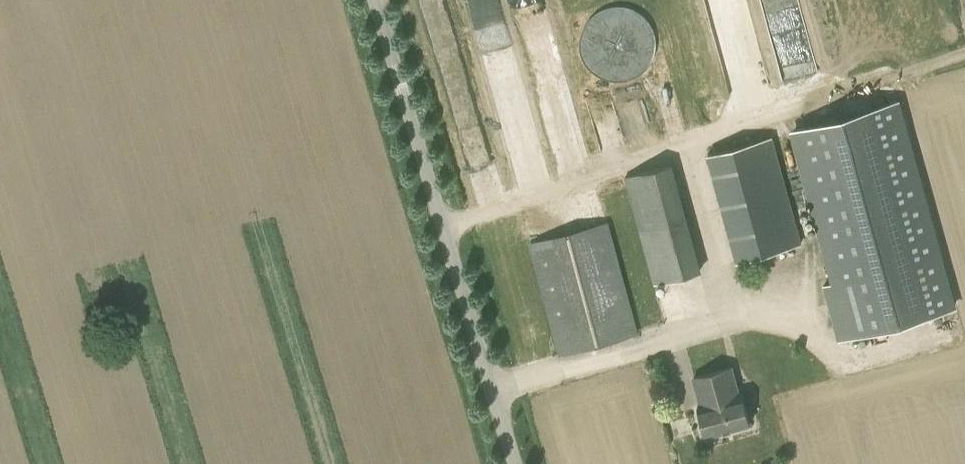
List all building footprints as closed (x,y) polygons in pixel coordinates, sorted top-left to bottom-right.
[(655,39),(654,31),(651,23),(647,16),(641,9),(634,4),(627,1),(623,0),(605,0),(597,3),(588,8),(583,13),(579,20),(576,26),(574,34),(574,41),(575,48),(578,57),(582,64),(587,69),(592,73),(598,76),(606,79),(615,80),(623,79),(631,76),(638,72),(644,67),(648,62),(652,54),(654,48),(655,39)] [(915,320),(858,111),(789,130),(831,283),(823,285),(838,341),(915,320)] [(800,243),(772,136),(708,153),(737,260),(800,243)] [(625,177),(653,285),(701,271),(672,163),(625,177)] [(638,334),(628,293),(608,221),(528,243),(558,355),(638,334)] [(694,377),(701,404),(698,405),(706,435),(750,423),(741,393),(737,394),(730,367),(694,377)]
